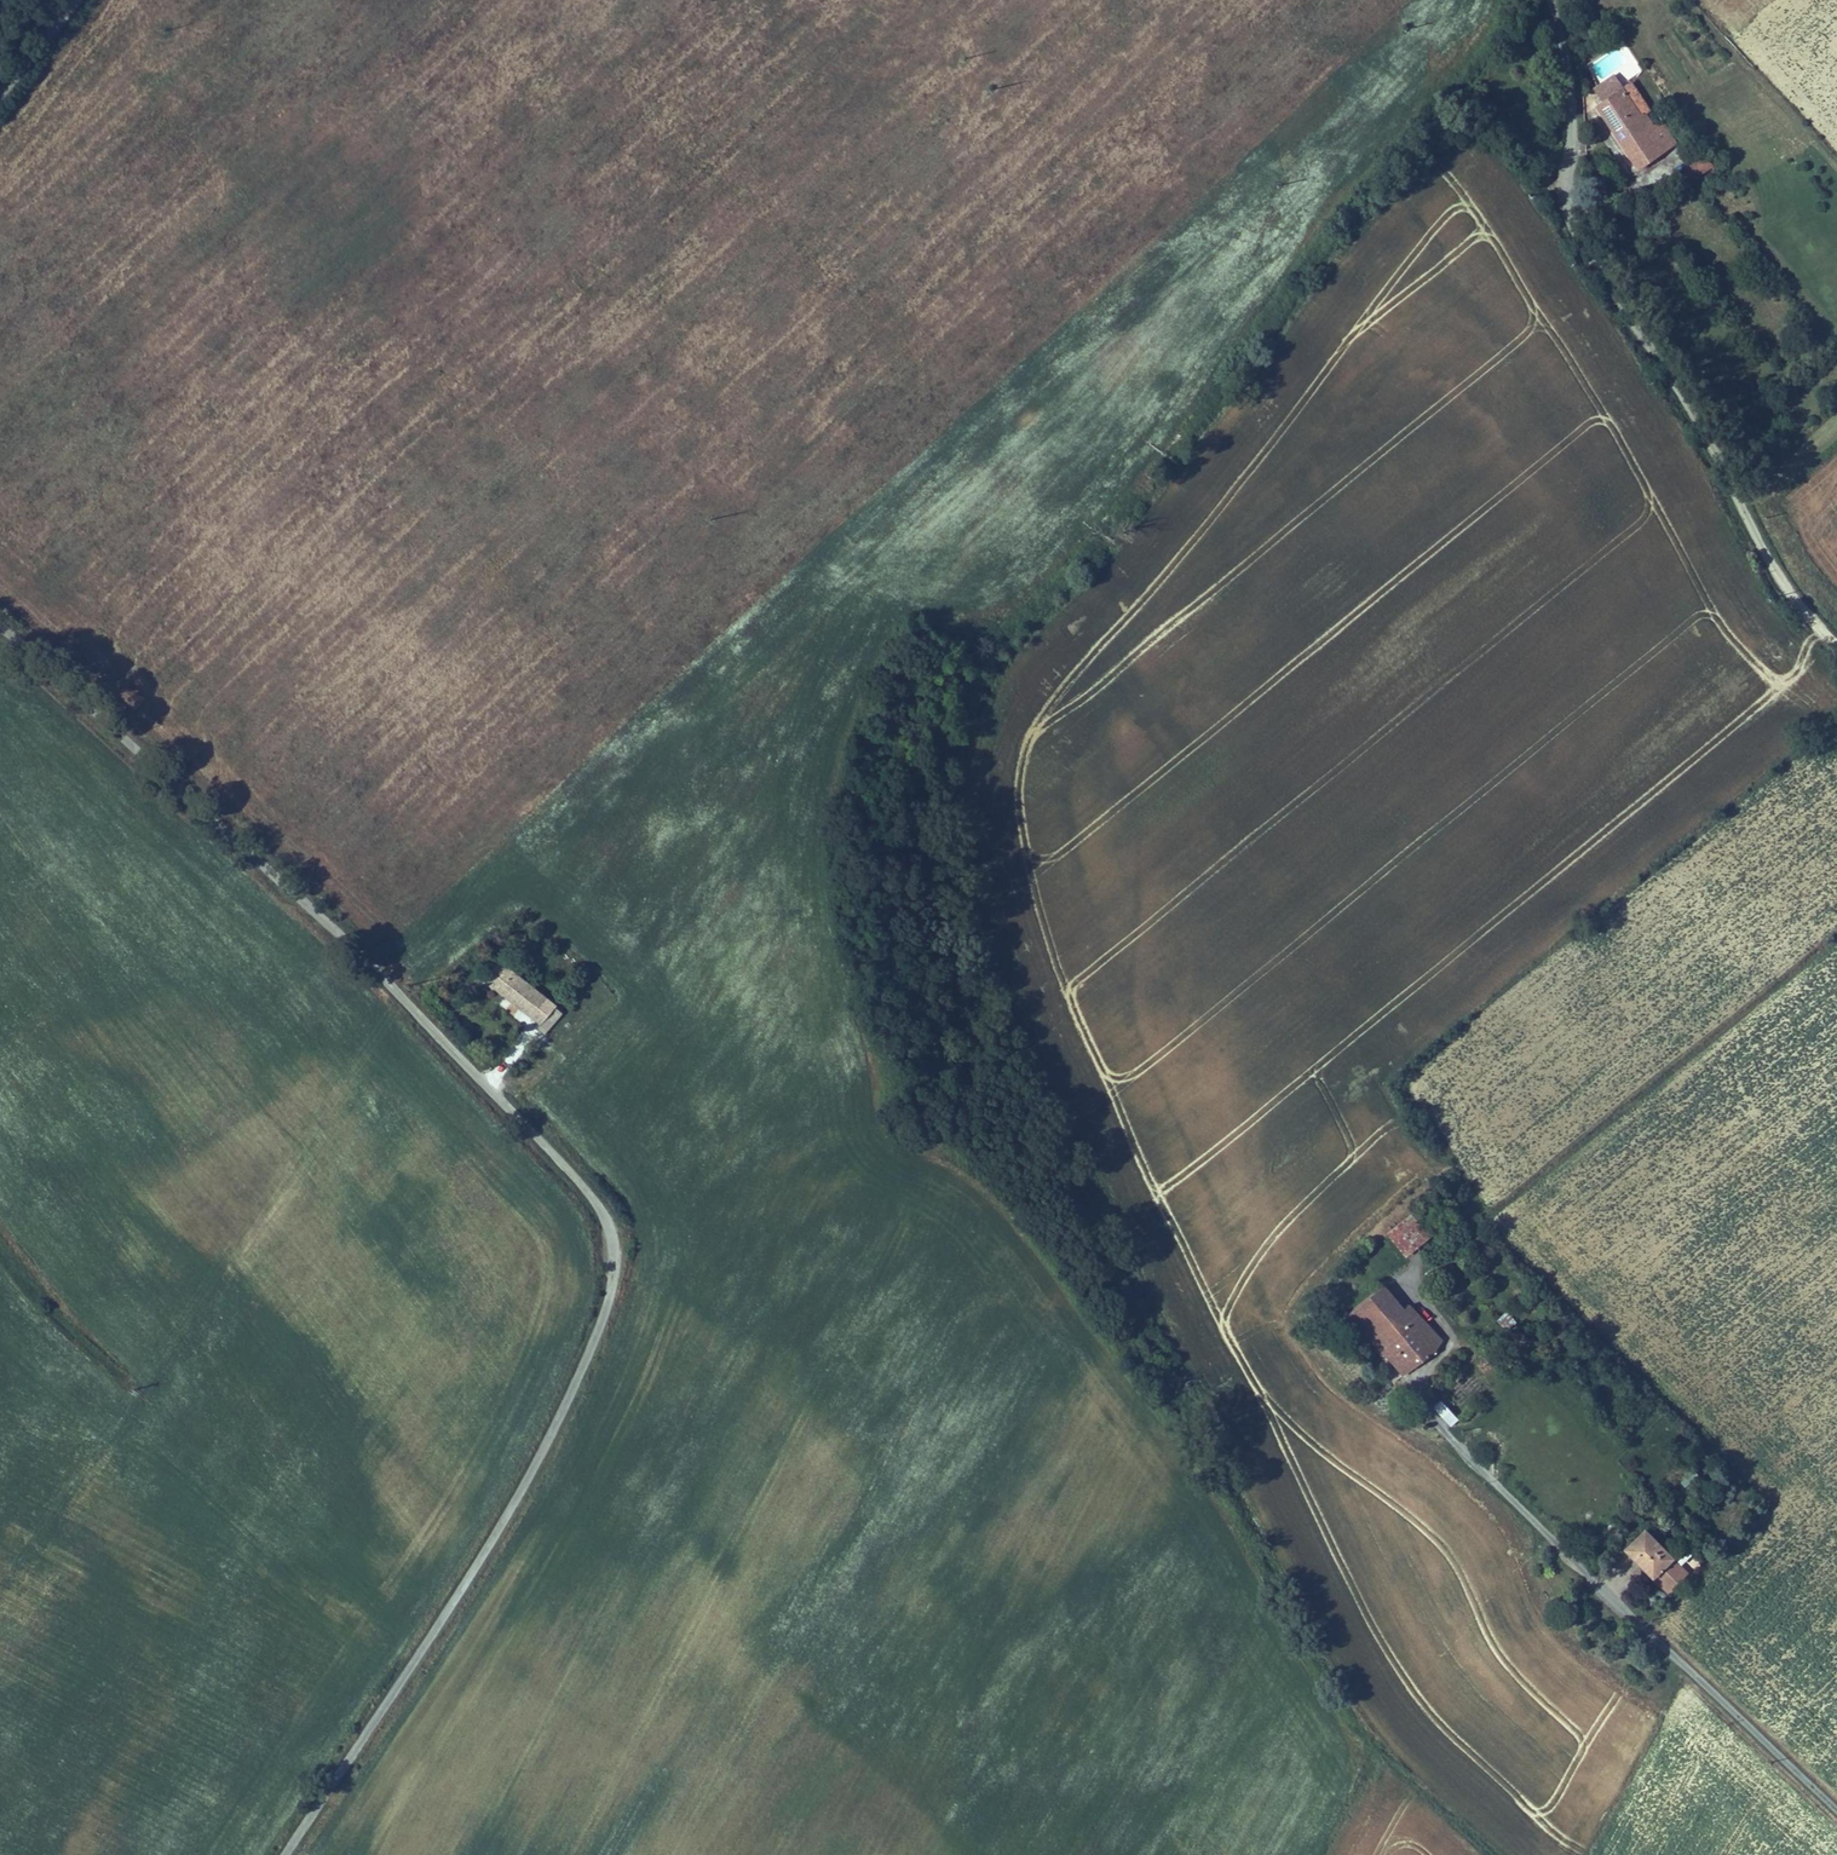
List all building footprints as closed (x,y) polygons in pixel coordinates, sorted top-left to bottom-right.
[(1582,7),(1588,20),(1595,17),(1589,4),(1582,7)] [(1596,21),(1590,24),(1598,41),(1605,37),(1596,21)] [(1605,91),(1595,98),(1637,162),(1673,138),(1659,117),(1653,121),(1645,109),(1643,110),(1624,80),(1623,81),(1615,67),(1597,79),(1605,91)] [(1697,179),(1715,170),(1706,153),(1688,163),(1697,179)] [(550,999),(503,963),(489,981),(502,991),(506,986),(536,1010),(532,1015),(536,1017),(550,999)] [(502,991),(532,1015),(536,1010),(506,986),(502,991)] [(550,999),(536,1017),(544,1024),(558,1006),(550,999)] [(565,1011),(558,1006),(544,1024),(542,1027),(549,1032),(565,1011)] [(1408,1216),(1389,1231),(1410,1257),(1429,1241),(1408,1216)] [(1364,1324),(1396,1298),(1386,1285),(1353,1311),(1364,1324)] [(1407,1375),(1438,1351),(1412,1318),(1406,1310),(1396,1298),(1364,1324),(1407,1375)] [(1413,1305),(1406,1310),(1412,1318),(1419,1312),(1413,1305)] [(1512,1312),(1503,1320),(1513,1332),(1522,1324),(1512,1312)] [(1524,1328),(1516,1335),(1528,1349),(1536,1342),(1524,1328)] [(1445,1407),(1439,1413),(1450,1424),(1456,1419),(1445,1407)] [(1645,1531),(1627,1548),(1655,1577),(1673,1559),(1645,1531)]
